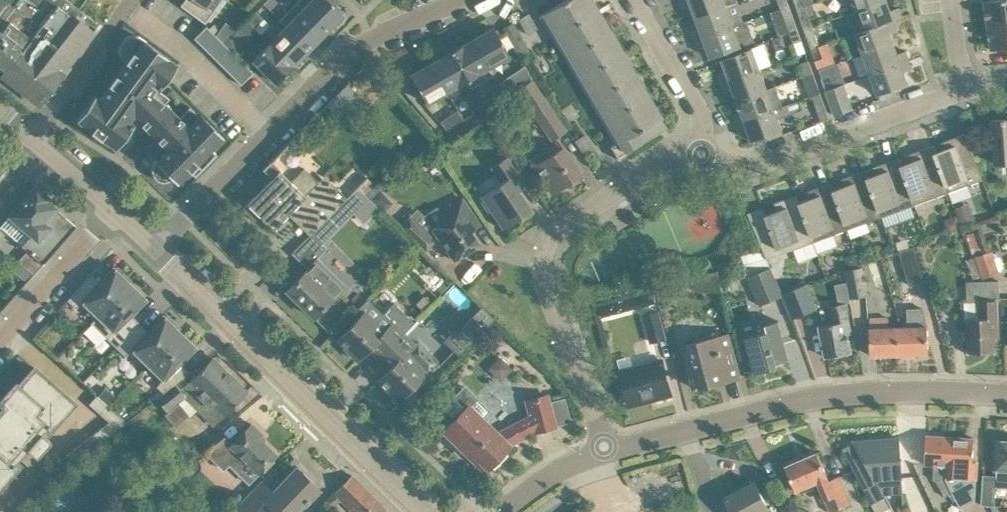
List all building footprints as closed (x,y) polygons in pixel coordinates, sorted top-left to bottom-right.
[(81,10),(68,0),(10,0),(6,4),(0,12),(0,62),(7,68),(3,74),(39,103),(62,73),(60,72),(92,31),(83,24),(88,16),(81,10)] [(180,5),(205,23),(214,10),(221,0),(184,0),(180,5)] [(264,3),(270,9),(278,2),(276,0),(267,0),(264,3)] [(296,1),(326,30),(342,13),(334,5),(339,0),(297,0),(296,1)] [(538,15),(539,17),(544,14),(619,141),(610,146),(618,159),(619,158),(618,156),(667,127),(660,115),(658,116),(654,109),(656,108),(647,94),(645,95),(641,88),(643,87),(635,73),(633,74),(628,67),(630,65),(622,51),(620,53),(616,45),(618,44),(610,30),(608,31),(603,24),(605,23),(597,9),(595,10),(591,3),(593,1),(592,0),(564,0),(538,15)] [(726,5),(738,1),(738,0),(681,0),(684,8),(692,5),(696,16),(726,5)] [(805,5),(803,0),(794,0),(797,8),(805,5)] [(882,0),(853,0),(856,9),(882,0)] [(902,16),(899,7),(891,10),(887,0),(882,0),(856,9),(863,29),(864,30),(894,19),(902,16)] [(1006,22),(1006,0),(988,0),(984,1),(988,25),(1006,22)] [(326,30),(296,1),(280,18),(309,47),(326,30)] [(696,39),(734,25),(726,5),(696,16),(700,27),(692,30),(696,39)] [(805,5),(797,8),(801,20),(809,17),(805,5)] [(256,11),(247,21),(255,28),(264,18),(256,11)] [(528,13),(518,19),(527,33),(537,28),(528,13)] [(789,31),(797,28),(793,16),(785,19),(789,31)] [(269,41),(293,65),(294,64),(293,64),(309,47),(280,18),(279,19),(286,26),(270,42),(269,41)] [(897,28),(894,19),(864,30),(863,29),(856,32),(863,53),(894,42),(889,31),(897,28)] [(707,45),(711,57),(754,41),(746,20),(734,25),(696,39),(699,48),(707,45)] [(503,27),(520,57),(530,51),(513,22),(503,27)] [(988,25),(992,49),(1006,47),(1006,22),(988,25)] [(206,25),(194,38),(241,84),(253,72),(206,25)] [(473,39),(488,66),(489,66),(508,54),(493,27),(473,39)] [(797,28),(789,31),(793,43),(798,54),(806,51),(802,40),(797,28)] [(811,48),(819,45),(815,33),(807,36),(811,48)] [(76,119),(116,148),(122,140),(124,141),(130,133),(128,132),(135,123),(131,121),(134,116),(146,127),(160,141),(167,148),(154,161),(154,162),(153,163),(153,164),(152,164),(152,165),(152,166),(152,167),(151,168),(151,169),(151,170),(151,171),(152,171),(152,172),(152,173),(152,174),(153,175),(153,176),(154,176),(154,177),(155,177),(155,178),(156,179),(157,179),(157,180),(158,180),(159,180),(159,181),(160,181),(161,181),(162,181),(163,181),(164,181),(165,181),(166,181),(167,181),(168,181),(168,180),(169,180),(170,180),(170,179),(171,179),(171,178),(172,178),(177,183),(189,170),(195,176),(217,154),(211,148),(223,136),(201,114),(199,116),(189,107),(179,117),(162,100),(153,91),(156,87),(159,89),(178,64),(177,64),(141,38),(140,37),(139,36),(138,36),(137,35),(136,35),(135,35),(134,35),(133,35),(132,35),(131,35),(130,35),(129,35),(128,35),(128,36),(127,36),(126,36),(126,37),(125,37),(124,38),(123,38),(123,39),(122,40),(121,41),(121,42),(120,42),(120,43),(120,44),(119,44),(119,45),(119,46),(119,47),(119,48),(119,49),(119,50),(119,51),(119,52),(119,53),(119,54),(120,54),(120,55),(120,56),(121,56),(121,57),(122,58),(122,59),(123,59),(123,60),(124,60),(125,61),(126,61),(100,98),(95,94),(76,119)] [(489,66),(488,66),(473,39),(462,45),(462,44),(451,50),(468,79),(467,80),(471,87),(494,74),(489,66)] [(269,41),(252,58),(276,82),(293,65),(269,41)] [(820,45),(811,48),(815,60),(819,69),(836,63),(829,42),(820,45)] [(871,73),(909,59),(906,50),(898,53),(894,42),(863,53),(871,73)] [(722,82),(760,68),(752,47),(722,58),(727,70),(719,73),(722,82)] [(467,80),(468,79),(451,50),(440,56),(441,57),(431,63),(446,90),(456,84),(457,85),(467,80)] [(878,94),(879,94),(909,83),(904,71),(912,68),(909,59),(871,73),(878,94)] [(805,74),(813,72),(809,60),(800,63),(805,74)] [(446,90),(431,63),(410,75),(426,102),(446,90)] [(522,67),(511,75),(519,87),(530,80),(522,67)] [(768,88),(767,88),(760,68),(722,82),(725,91),(733,88),(737,99),(768,88)] [(805,74),(802,75),(809,96),(812,95),(820,92),(817,83),(813,72),(805,74)] [(826,90),(834,87),(830,75),(822,78),(826,90)] [(519,87),(516,89),(551,140),(567,129),(532,78),(530,80),(519,87)] [(339,117),(360,95),(348,83),(327,105),(339,117)] [(835,115),(853,109),(844,83),(834,87),(826,90),(835,115)] [(783,105),(776,85),(775,85),(767,88),(768,88),(737,99),(741,111),(734,113),(737,122),(783,105)] [(495,89),(494,96),(496,101),(505,96),(499,87),(495,89)] [(821,120),(829,117),(820,92),(812,95),(821,120)] [(476,96),(467,102),(474,112),(483,106),(483,105),(476,96)] [(791,113),(788,104),(787,103),(783,105),(737,122),(740,132),(748,129),(752,140),(783,129),(778,117),(791,113)] [(457,110),(446,116),(453,126),(453,127),(464,121),(463,119),(457,110)] [(995,163),(1006,162),(1006,119),(992,120),(995,163)] [(935,152),(949,192),(983,179),(966,132),(944,140),(946,148),(935,152)] [(584,154),(594,148),(584,134),(575,140),(584,154)] [(552,193),(580,174),(558,141),(529,160),(552,193)] [(949,192),(935,152),(932,145),(910,153),(913,160),(901,165),(915,204),(949,192)] [(502,227),(530,208),(518,190),(529,182),(510,153),(490,167),(500,182),(481,195),(483,199),(480,201),(488,212),(491,210),(502,227)] [(915,204),(901,165),(898,157),(876,165),(879,173),(867,177),(881,216),(915,204)] [(329,191),(306,168),(291,183),(270,162),(264,168),(273,177),(242,209),(255,221),(260,215),(273,228),(293,208),(311,226),(306,231),(309,235),(327,218),(348,198),(335,185),(329,191)] [(881,216),(867,177),(864,169),(842,178),(845,185),(833,189),(847,229),(881,216)] [(847,229),(833,189),(831,182),(809,190),(811,198),(800,202),(813,241),(847,229)] [(0,226),(21,245),(42,263),(75,225),(47,200),(49,198),(46,196),(46,192),(41,188),(38,188),(35,186),(10,215),(0,226)] [(380,189),(370,199),(380,209),(390,199),(380,189)] [(813,241),(800,202),(797,194),(775,202),(778,210),(765,215),(772,233),(760,238),(758,233),(757,234),(767,258),(813,241)] [(454,260),(478,243),(467,226),(477,220),(462,198),(441,212),(446,219),(432,228),(454,260)] [(309,235),(293,251),(306,265),(323,248),(320,245),(353,212),(344,202),(327,218),(309,235)] [(971,207),(957,211),(962,225),(976,220),(971,207)] [(426,251),(435,240),(409,215),(400,226),(426,251)] [(981,275),(982,277),(1000,272),(993,249),(986,252),(976,228),(964,233),(974,256),(981,275)] [(914,245),(898,250),(909,285),(924,280),(914,245)] [(866,261),(872,277),(875,286),(888,282),(885,273),(879,256),(866,261)] [(973,278),(981,275),(974,256),(965,259),(973,278)] [(305,271),(286,290),(313,316),(332,297),(344,285),(317,259),(305,271)] [(843,268),(849,297),(868,294),(862,265),(843,268)] [(759,303),(781,295),(770,266),(748,275),(759,303)] [(129,283),(123,277),(125,275),(117,267),(115,268),(113,267),(99,282),(90,274),(67,299),(76,308),(83,300),(97,315),(90,322),(91,322),(129,283)] [(718,271),(718,270),(702,274),(705,284),(720,280),(720,279),(718,271)] [(998,316),(1001,316),(1001,299),(999,278),(966,280),(966,299),(978,299),(978,316),(968,317),(969,351),(995,351),(995,336),(998,336),(998,316)] [(806,282),(781,292),(791,316),(816,306),(806,282)] [(139,322),(131,314),(146,298),(129,283),(91,322),(116,347),(139,322)] [(602,316),(656,301),(654,291),(599,306),(602,316)] [(421,309),(429,300),(424,294),(415,303),(421,309)] [(359,316),(337,339),(357,359),(373,344),(383,354),(403,333),(415,322),(394,302),(383,313),(371,325),(360,315),(359,316)] [(848,333),(852,332),(846,302),(829,305),(832,322),(819,325),(826,356),(852,351),(848,333)] [(492,319),(479,307),(460,327),(472,339),(492,319)] [(643,313),(651,341),(667,337),(659,308),(643,313)] [(898,326),(899,354),(928,353),(928,326),(927,326),(921,308),(906,308),(907,326),(898,326)] [(179,331),(173,325),(175,323),(167,315),(164,317),(162,316),(148,330),(139,322),(116,347),(125,356),(132,349),(147,363),(179,331)] [(899,354),(898,326),(889,326),(889,315),(869,315),(871,355),(899,354)] [(777,362),(789,359),(778,319),(765,323),(767,330),(745,336),(755,372),(777,366),(777,362)] [(472,339),(460,327),(458,325),(441,342),(456,356),(472,339)] [(147,363),(163,378),(156,385),(163,392),(190,371),(181,362),(195,347),(179,331),(147,363)] [(403,333),(383,354),(393,364),(378,380),(399,400),(403,396),(405,398),(413,390),(411,387),(425,373),(427,376),(438,365),(438,359),(420,342),(415,342),(413,343),(403,333)] [(695,388),(740,376),(728,334),(684,345),(695,388)] [(73,464),(63,471),(76,488),(146,432),(153,441),(166,457),(189,439),(188,438),(203,426),(205,429),(247,396),(207,358),(191,372),(190,371),(163,392),(163,393),(163,394),(172,387),(189,409),(177,419),(159,396),(127,422),(126,421),(73,463),(73,464)] [(513,371),(500,358),(488,371),(501,383),(513,371)] [(672,394),(663,359),(620,370),(628,402),(657,395),(658,398),(672,394)] [(15,382),(0,399),(0,400),(4,404),(0,409),(0,482),(17,462),(15,460),(19,455),(29,463),(50,439),(40,431),(44,426),(47,429),(72,400),(33,366),(17,384),(15,382)] [(106,386),(97,396),(107,404),(115,394),(106,386)] [(451,422),(443,430),(473,460),(476,457),(487,468),(509,444),(534,431),(555,425),(549,403),(547,395),(526,400),(530,416),(498,433),(482,417),(478,422),(465,410),(469,406),(457,393),(440,411),(451,422)] [(108,421),(66,454),(73,463),(126,421),(107,404),(97,396),(96,394),(88,403),(104,417),(108,421)] [(549,403),(555,425),(571,421),(565,399),(549,403)] [(220,430),(196,451),(204,460),(209,456),(223,470),(231,462),(239,453),(259,473),(276,455),(259,438),(263,434),(250,423),(231,443),(220,430)] [(927,434),(925,465),(934,466),(933,478),(935,479),(936,479),(945,495),(949,493),(952,491),(945,479),(945,478),(946,478),(946,477),(948,436),(927,434)] [(857,440),(843,447),(872,503),(886,495),(885,494),(877,478),(902,476),(898,436),(872,439),(873,443),(859,445),(857,440)] [(945,478),(945,479),(952,491),(957,500),(961,507),(975,500),(978,461),(973,460),(974,437),(948,436),(946,477),(946,478),(945,478)] [(995,467),(1006,468),(1006,440),(997,439),(995,467)] [(839,475),(830,479),(818,452),(786,466),(791,478),(786,481),(791,492),(796,490),(797,491),(822,480),(824,483),(819,485),(831,511),(832,511),(852,503),(839,475)] [(319,489),(296,467),(272,491),(262,481),(241,503),(250,511),(268,511),(272,508),(277,511),(297,511),(319,489)] [(386,508),(351,474),(334,492),(354,511),(382,511),(386,508)] [(983,474),(981,504),(995,504),(996,475),(983,474)] [(755,482),(752,483),(751,480),(737,486),(739,490),(726,497),(734,511),(775,511),(771,505),(769,507),(755,482)]
